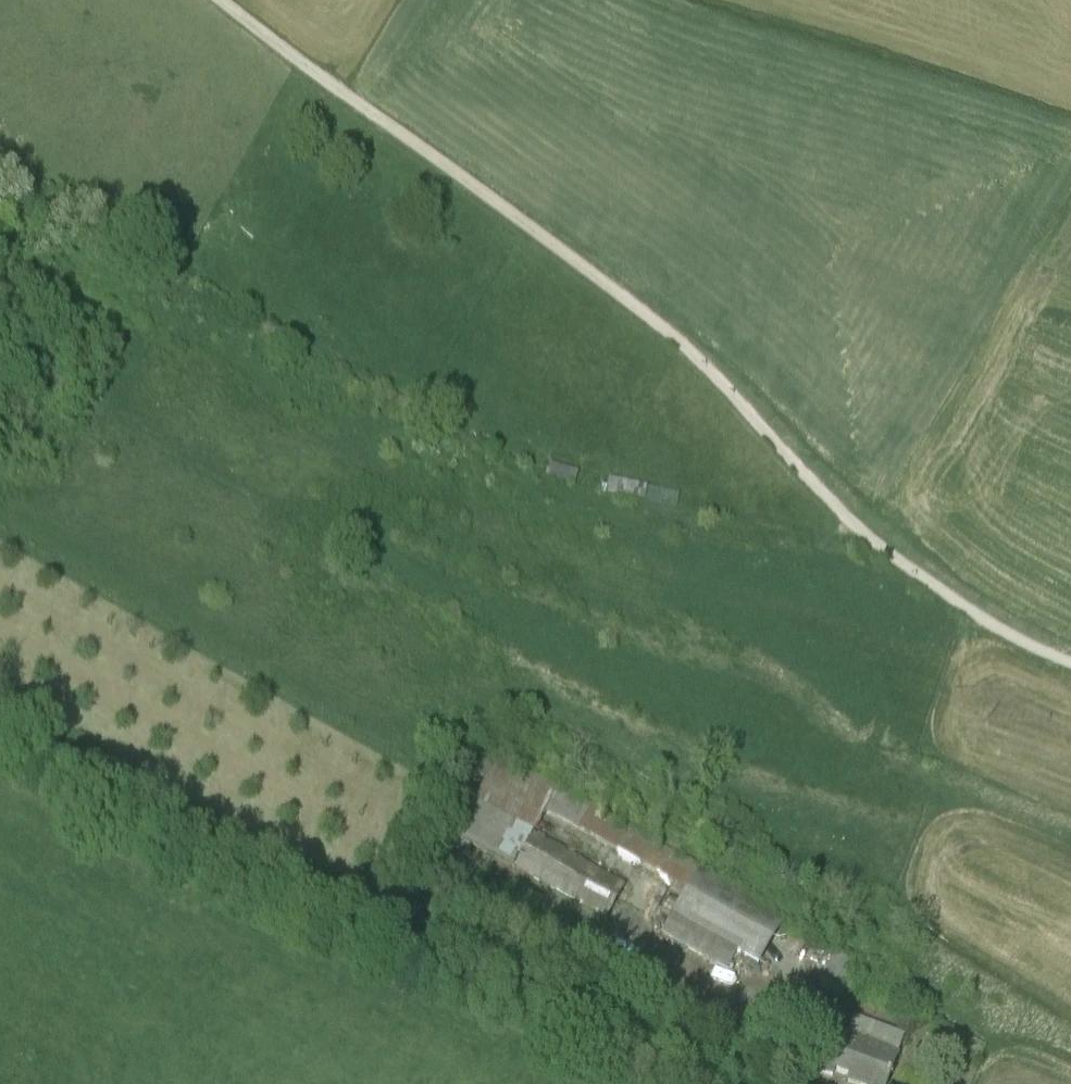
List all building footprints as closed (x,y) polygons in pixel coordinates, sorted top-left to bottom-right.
[(660,934),(725,972),(737,954),(758,966),(786,918),(700,867),(686,891),(660,934)] [(845,985),(859,960),(838,948),(824,974),(845,985)] [(848,1032),(846,1036),(842,1045),(823,1037),(811,1067),(833,1076),(835,1070),(852,1076),(853,1072),(865,1077),(862,1083),(886,1083),(899,1052),(848,1032)]
